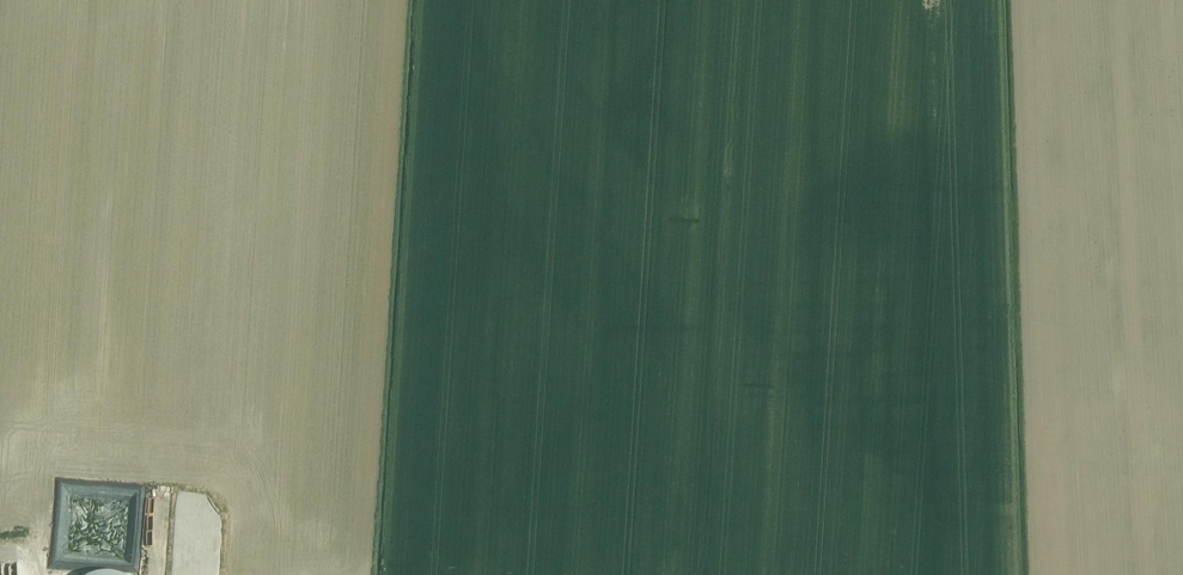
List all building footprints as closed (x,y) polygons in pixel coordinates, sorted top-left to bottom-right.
[(132,515),(131,530),(138,531),(139,516),(132,515)]
